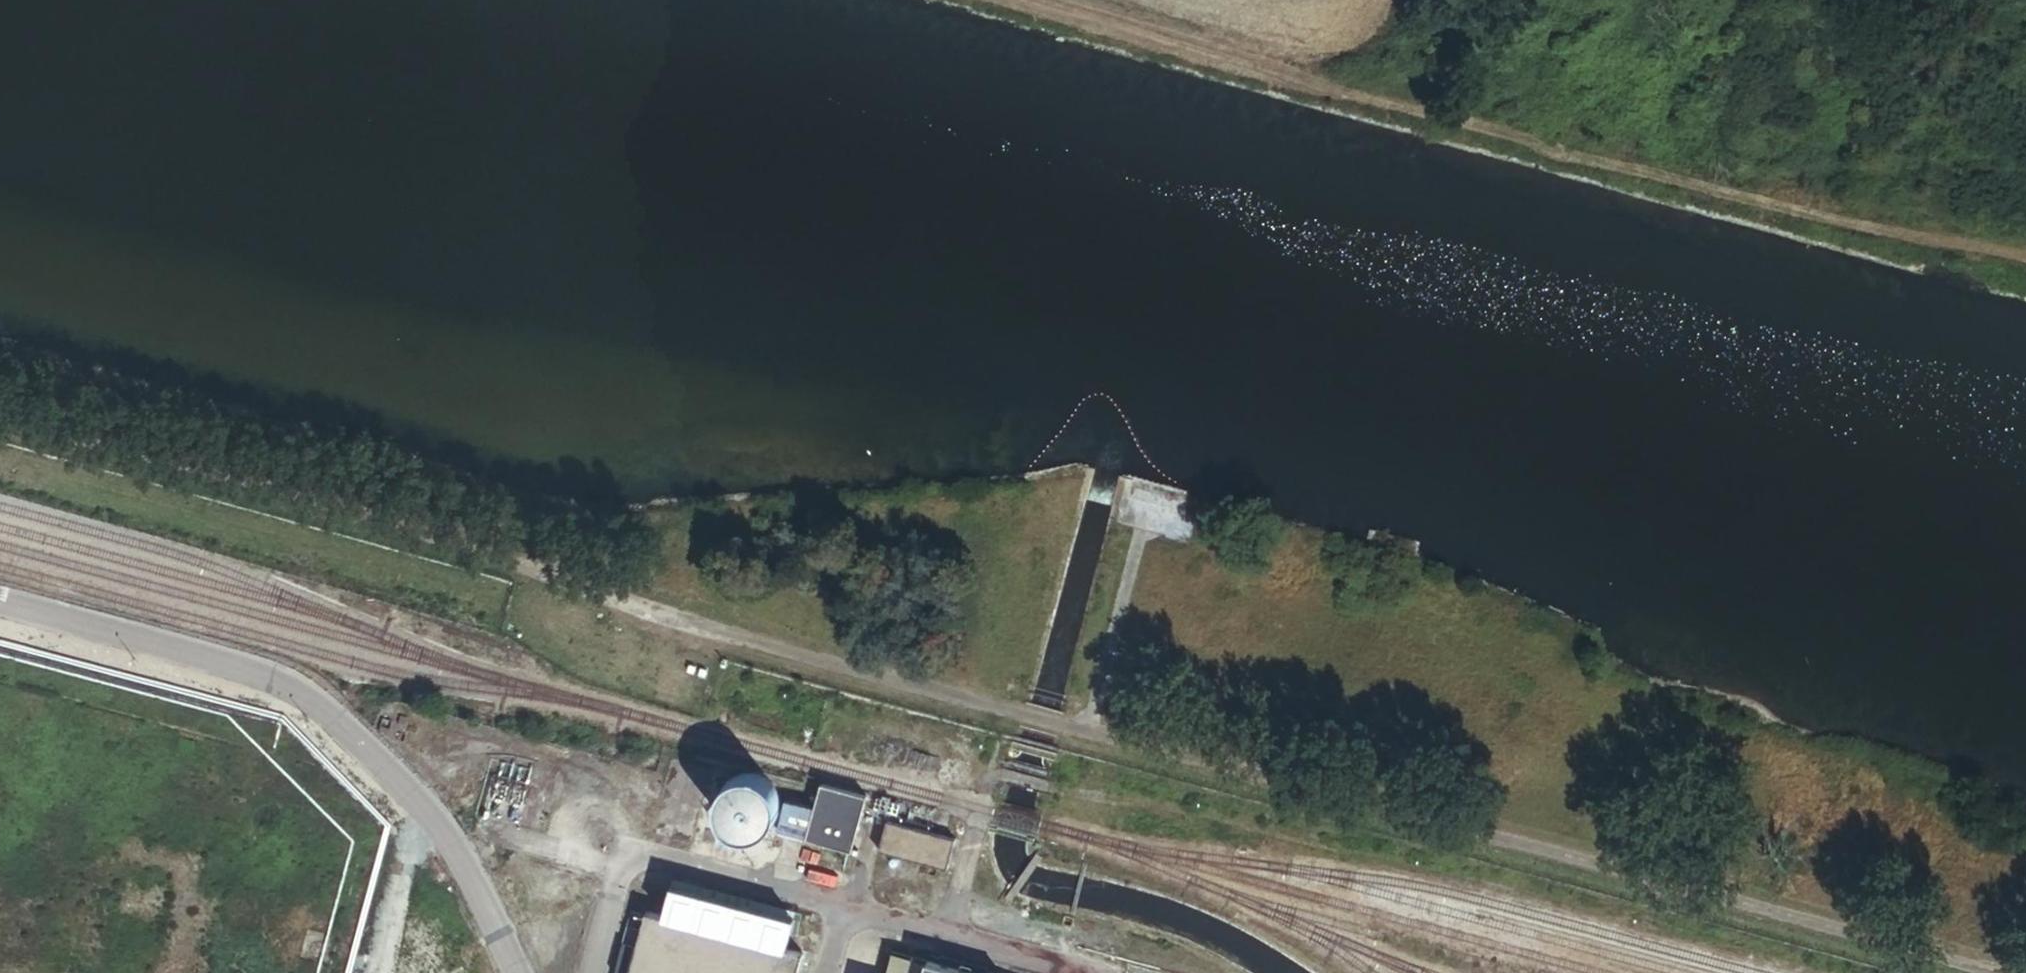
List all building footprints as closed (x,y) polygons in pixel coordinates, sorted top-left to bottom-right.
[(777,815),(777,811),(777,807),(777,803),(775,799),(774,796),(772,793),(769,789),(767,787),(764,785),(760,783),(757,781),(753,780),(749,780),(745,780),(741,780),(737,781),(734,782),(730,784),(727,786),(725,789),(722,792),(720,795),(718,799),(717,802),(716,806),(716,810),(716,814),(717,818),(718,821),(720,825),(722,828),(724,831),(727,834),(730,836),(733,838),(737,840),(741,841),(745,841),(748,841),(752,841),(756,840),(760,838),(763,836),(766,834),(769,832),(772,829),(774,825),(775,822),(776,819),(777,815)] [(863,803),(820,790),(814,809),(786,801),(777,831),(806,840),(805,844),(847,856),(863,803)] [(954,847),(887,827),(878,857),(946,876),(954,847)] [(663,887),(654,918),(646,916),(630,972),(799,972),(803,957),(782,951),(790,922),(663,887)] [(920,964),(918,972),(956,972),(920,964)]
